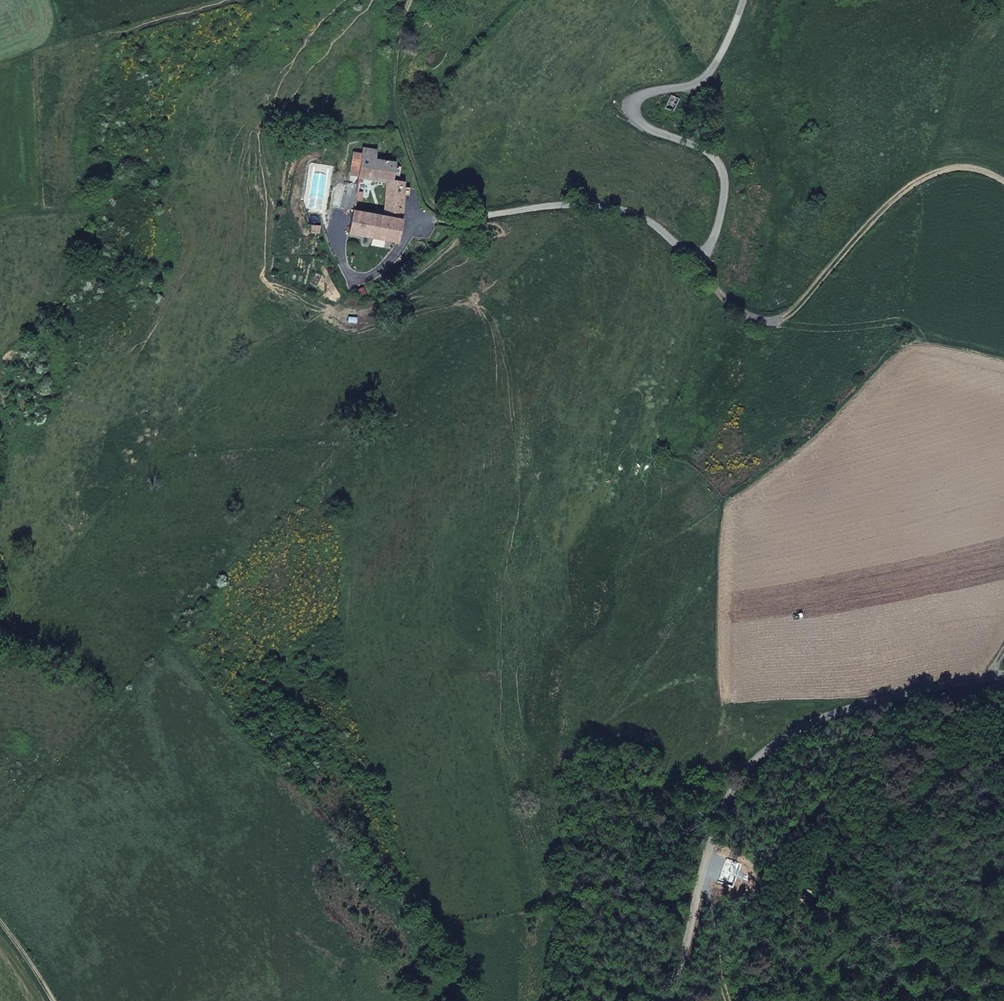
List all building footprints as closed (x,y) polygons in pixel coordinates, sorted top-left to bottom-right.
[(668,113),(675,98),(667,95),(660,110),(668,113)] [(369,144),(357,142),(351,174),(383,179),(398,182),(399,177),(394,176),(395,170),(389,168),(391,158),(368,154),(369,144)] [(383,179),(378,211),(393,214),(398,182),(383,179)] [(348,194),(340,229),(372,235),(390,238),(393,214),(378,211),(351,206),(353,195),(348,194)]
